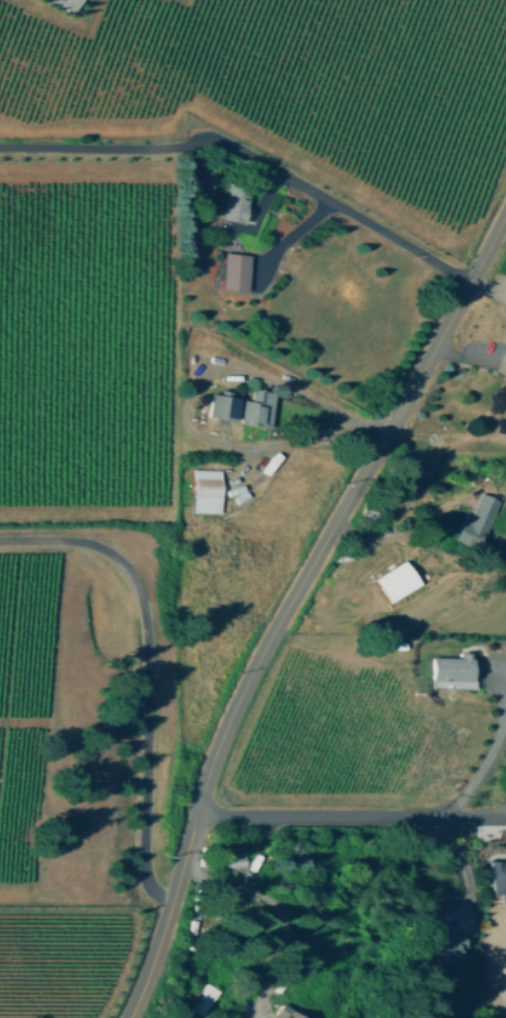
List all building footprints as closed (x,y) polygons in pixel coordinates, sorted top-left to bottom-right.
[(74,11),(80,0),(53,0),(74,11)] [(242,222),(253,187),(231,180),(220,215),(242,222)] [(222,287),(247,290),(252,253),(227,250),(222,287)] [(244,398),(241,419),(270,424),(276,391),(254,387),(252,399),(244,398)] [(241,396),(231,395),(232,390),(221,388),(220,393),(212,392),(208,414),(236,419),(241,396)] [(222,468),(195,468),(194,511),(221,511),(222,468)] [(499,497),(482,491),(473,514),(466,511),(456,538),(480,548),(499,497)] [(376,577),(389,601),(421,582),(407,559),(376,577)] [(433,655),(433,686),(474,687),(474,651),(462,651),(462,656),(433,655)] [(227,870),(248,867),(247,856),(225,858),(227,870)] [(500,893),(500,901),(505,901),(505,861),(492,861),(492,893),(500,893)] [(465,946),(464,933),(430,934),(431,961),(459,960),(458,946),(465,946)] [(203,1014),(219,988),(207,981),(191,1007),(203,1014)] [(285,1002),(272,1017),(305,1017),(285,1002)]
